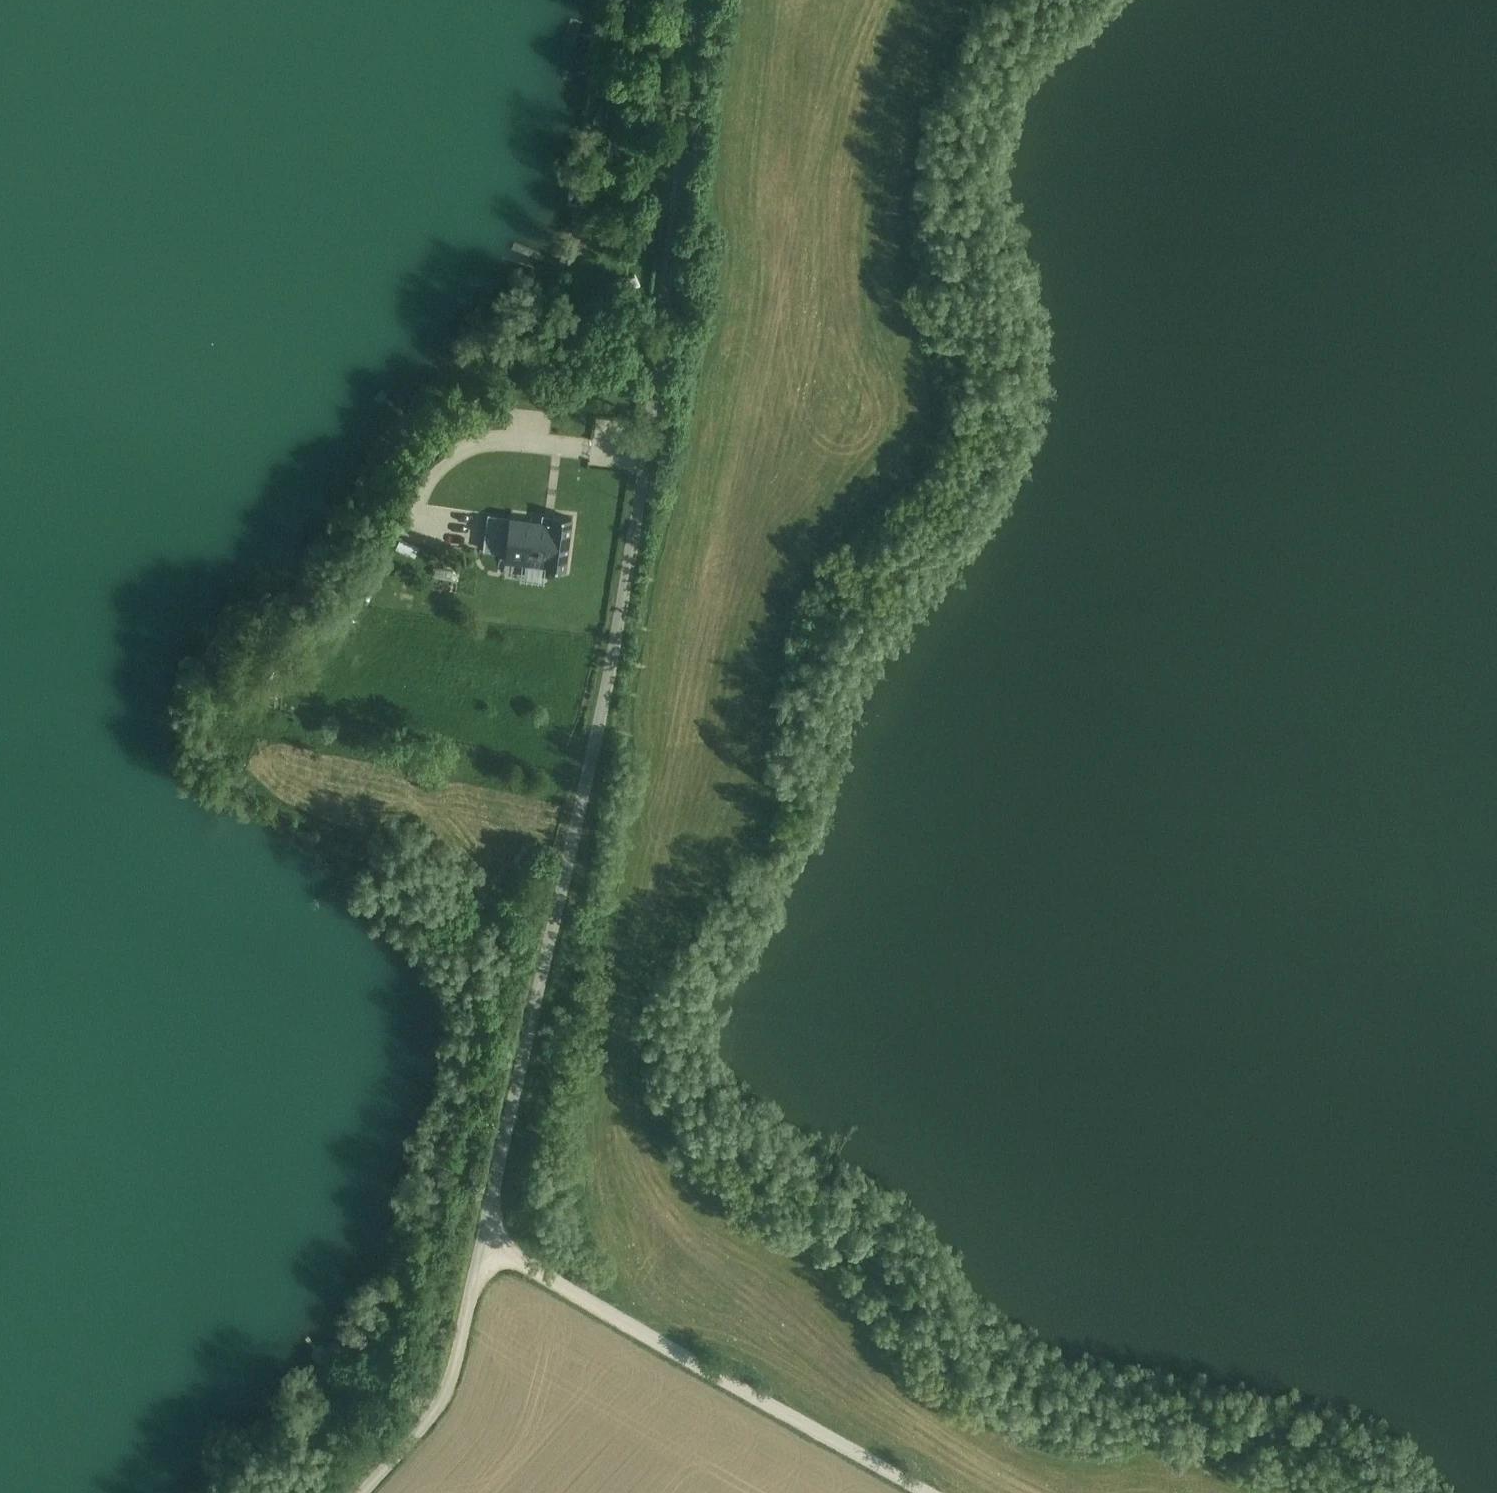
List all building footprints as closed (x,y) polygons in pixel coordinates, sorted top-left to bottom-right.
[(553,514),(552,522),(510,516),(505,555),(547,561),(546,566),(565,568),(571,517),(553,514)] [(399,535),(396,546),(416,553),(420,543),(399,535)]
